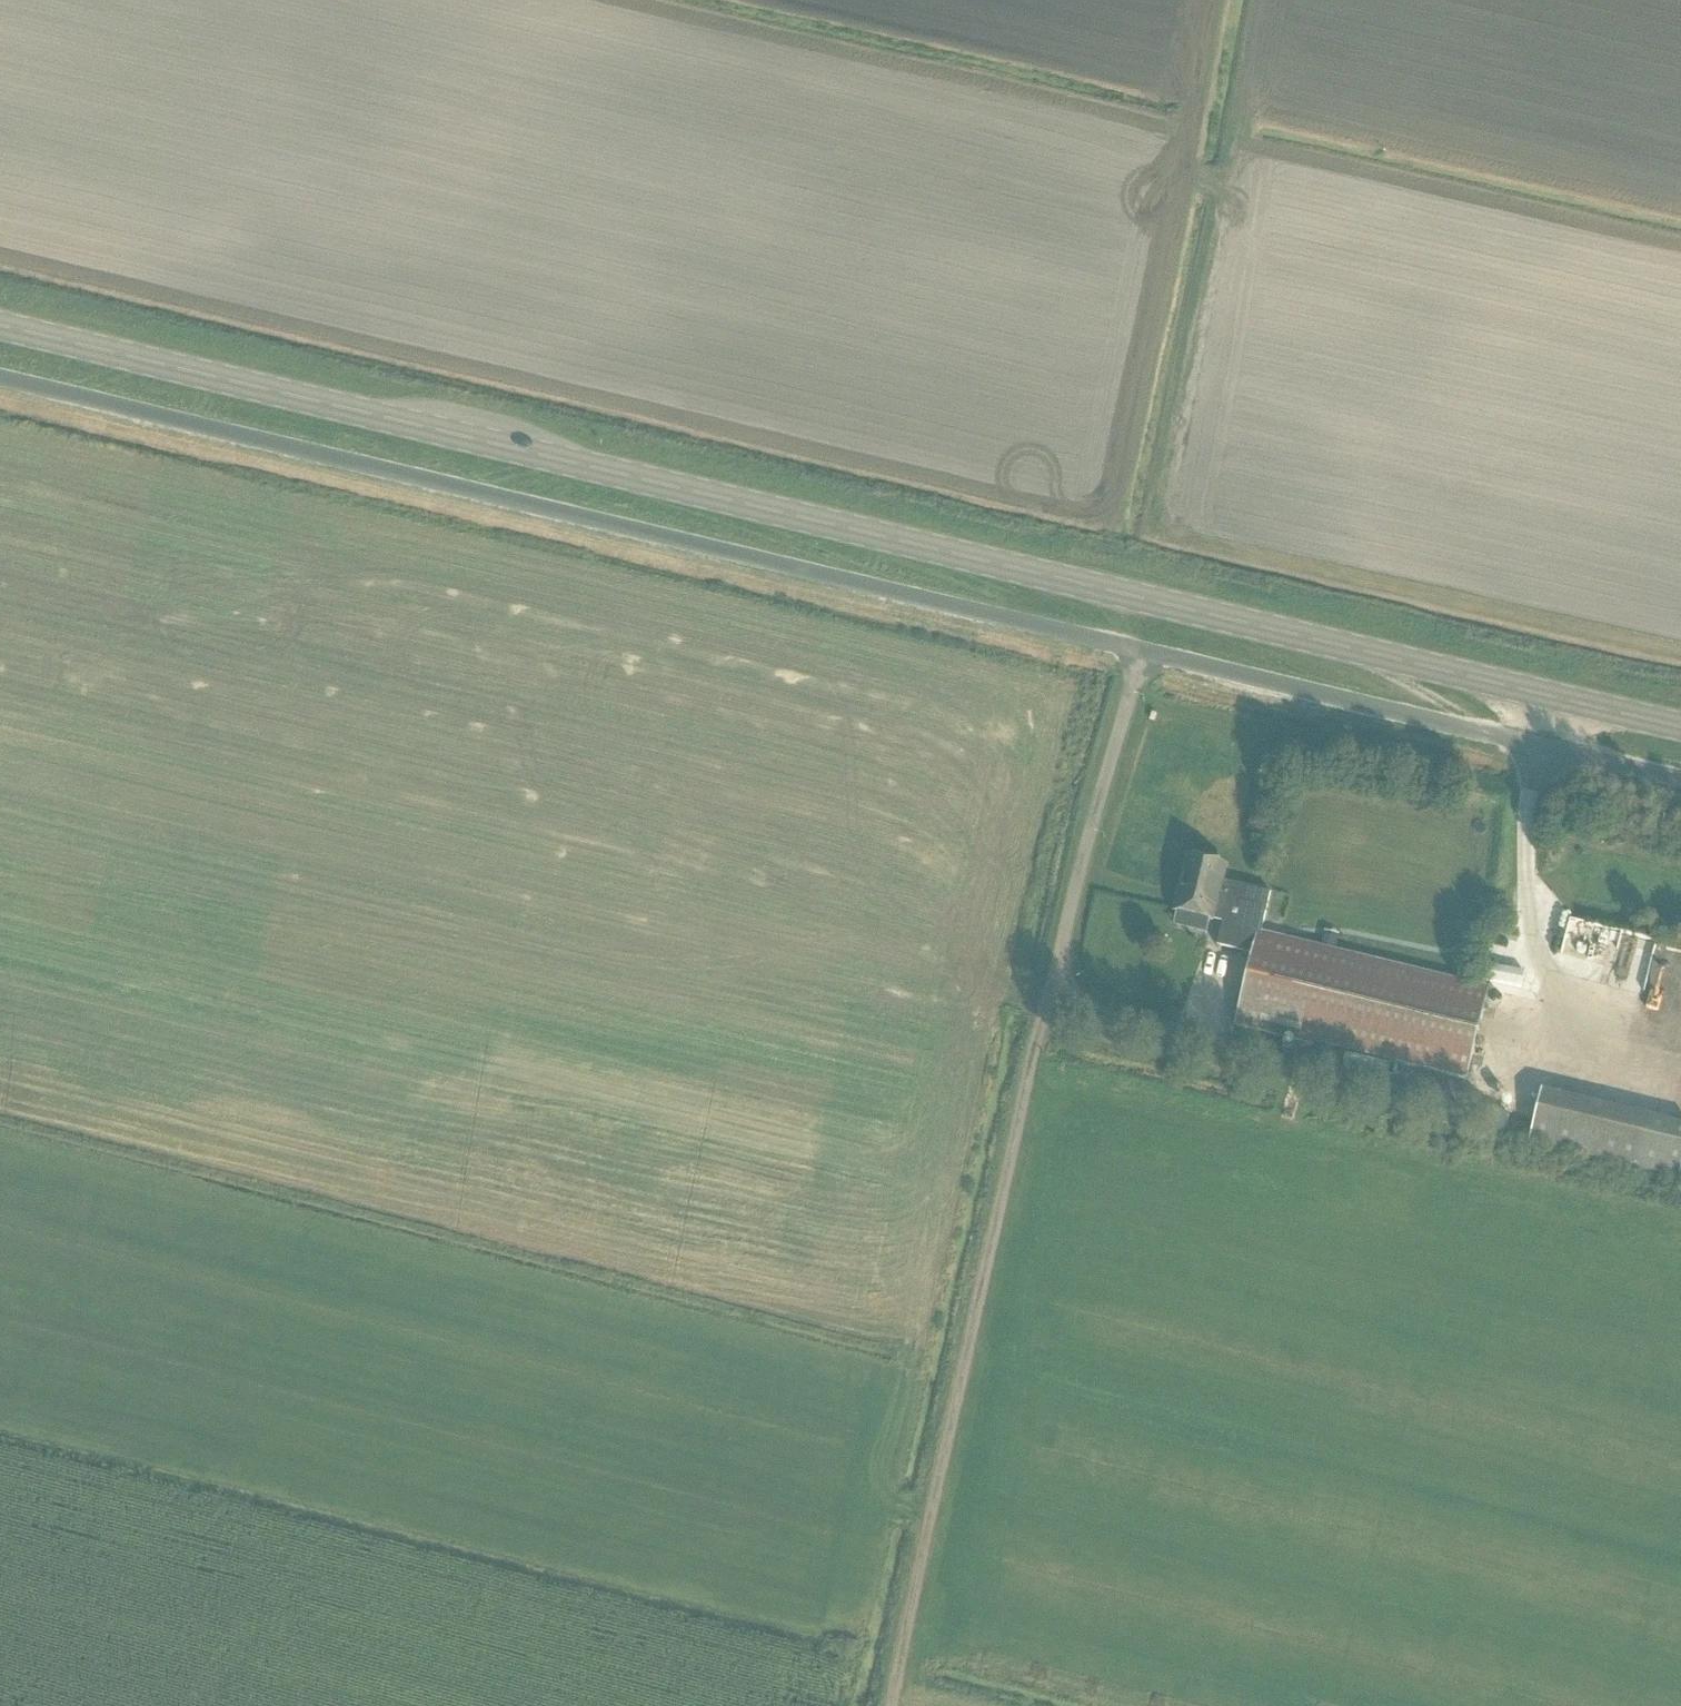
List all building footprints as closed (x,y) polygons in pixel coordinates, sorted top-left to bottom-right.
[(1236,1025),(1314,1045),(1315,1042),(1466,1079),(1489,989),(1258,932),(1261,923),(1264,923),(1271,893),(1232,883),(1231,886),(1222,884),(1226,866),(1187,857),(1174,911),(1213,920),(1214,918),(1223,920),(1217,946),(1253,955),(1236,1025)] [(1541,1091),(1528,1143),(1679,1180),(1680,1173),(1680,1125),(1541,1091)]
